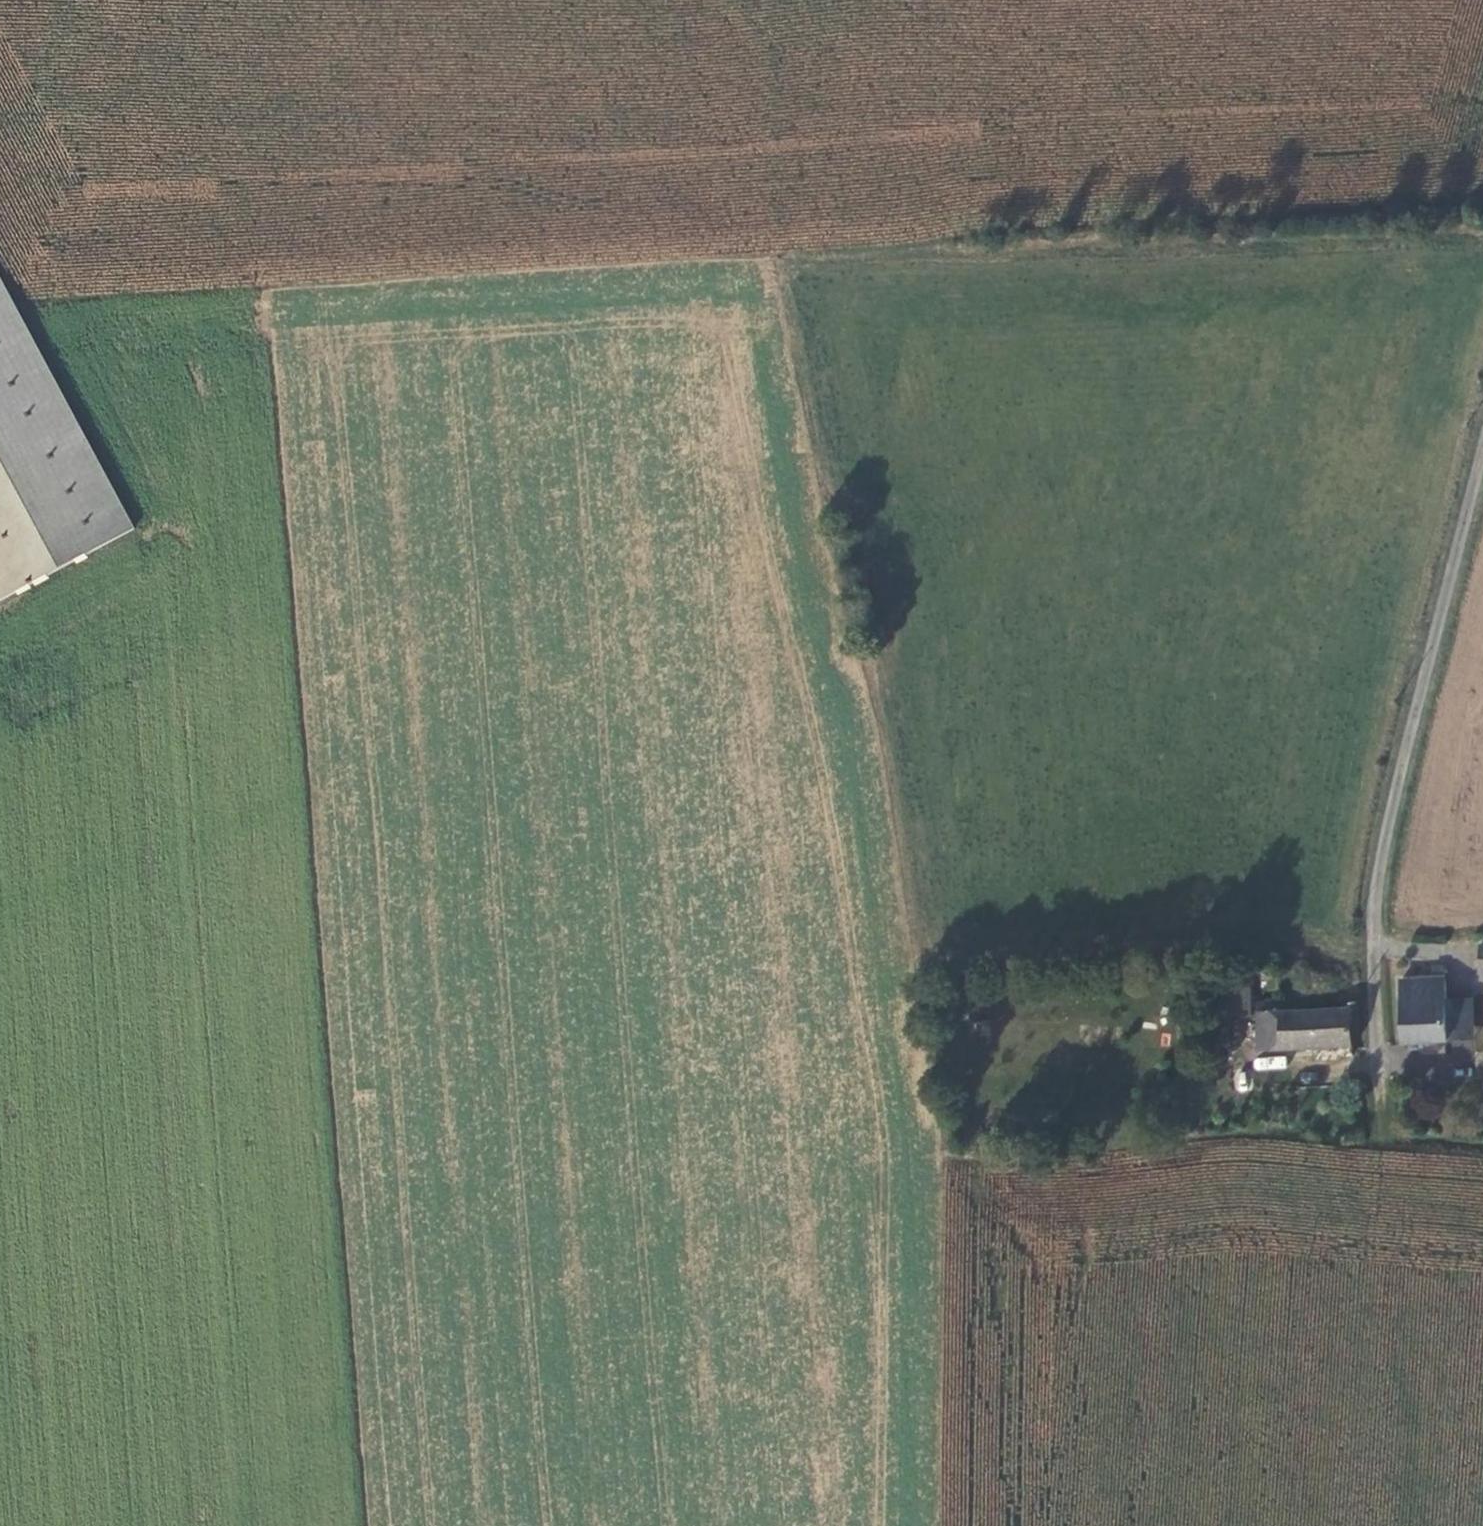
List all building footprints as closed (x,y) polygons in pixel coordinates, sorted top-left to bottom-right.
[(137,531),(0,274),(0,609),(137,531)] [(1402,983),(1401,1014),(1406,1048),(1443,1047),(1444,1007),(1444,971),(1425,969),(1425,983),(1402,983)] [(1250,987),(1231,986),(1229,1014),(1249,1014),(1250,987)] [(1335,1050),(1352,1048),(1352,1010),(1272,1014),(1272,1001),(1259,1003),(1260,1015),(1255,1016),(1258,1054),(1316,1051),(1317,1059),(1336,1059),(1335,1050)] [(1470,1007),(1444,1007),(1443,1047),(1469,1048),(1470,1007)] [(1255,1069),(1286,1068),(1286,1057),(1255,1058),(1255,1069)]
